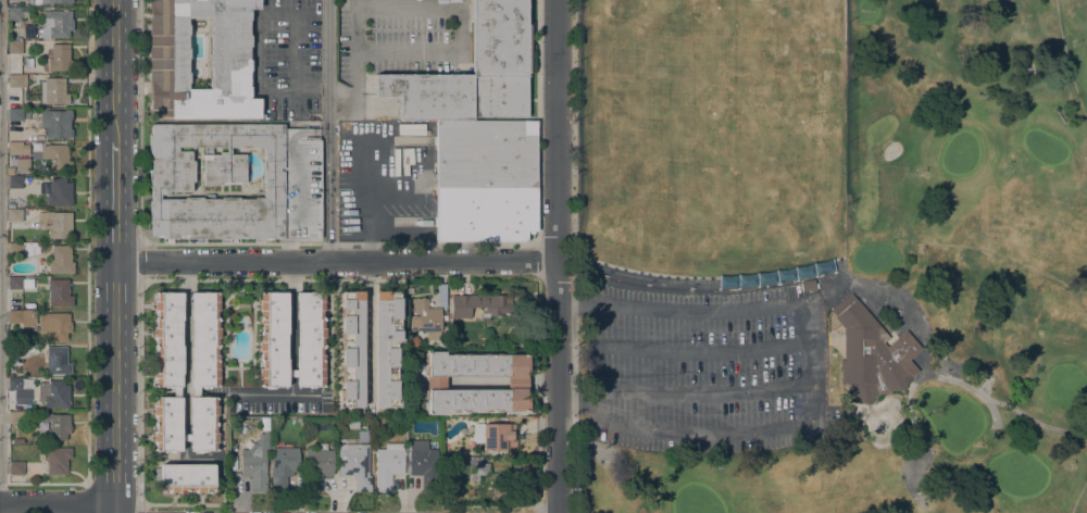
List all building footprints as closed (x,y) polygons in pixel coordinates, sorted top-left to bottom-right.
[(150,117),(150,0),(260,0),(260,10),(249,10),(249,11),(250,11),(250,21),(249,21),(249,36),(251,36),(251,47),(249,47),(249,61),(251,61),(251,71),(249,71),(249,87),(251,87),(251,98),(249,98),(249,99),(260,99),(260,118),(171,118),(171,117),(150,117)] [(473,24),(473,0),(526,0),(527,24),(527,25),(529,25),(529,46),(535,46),(535,54),(535,73),(527,73),(527,76),(473,75),(473,54),(473,24)] [(28,9),(28,20),(9,20),(9,9),(28,9)] [(71,11),(72,20),(74,20),(74,30),(70,30),(70,38),(53,38),(53,40),(45,40),(45,39),(41,39),(41,27),(43,27),(43,12),(47,12),(47,11),(71,11)] [(37,25),(37,39),(23,38),(23,25),(37,25)] [(21,42),(22,42),(22,54),(8,53),(8,42),(14,42),(21,42)] [(70,45),(70,61),(72,61),(72,66),(70,66),(70,71),(48,72),(48,59),(51,59),(51,45),(70,45)] [(527,76),(527,88),(527,117),(473,117),(473,122),(437,122),(437,120),(400,120),(400,97),(375,97),(375,88),(375,75),(452,75),(452,70),(458,70),(458,75),(473,75),(527,76)] [(30,76),(32,76),(32,88),(8,88),(8,76),(23,76),(30,76)] [(65,78),(65,86),(66,86),(66,92),(65,92),(65,95),(68,95),(68,96),(71,95),(72,97),(72,102),(71,104),(68,103),(68,104),(65,104),(65,107),(62,107),(62,104),(58,104),(58,105),(54,105),(54,104),(49,104),(49,105),(46,105),(46,104),(45,104),(46,95),(45,95),(45,89),(45,87),(43,87),(43,84),(45,84),(45,78),(65,78)] [(22,110),(23,121),(8,122),(8,110),(22,110)] [(40,112),(43,112),(43,111),(50,111),(50,112),(64,111),(72,111),(72,122),(70,122),(70,129),(72,129),(73,138),(46,138),(46,128),(40,128),(40,112)] [(473,123),(536,123),(536,189),(437,189),(436,146),(434,146),(434,137),(437,137),(437,122),(473,122),(473,123)] [(163,236),(151,236),(151,223),(150,223),(150,201),(151,201),(151,188),(150,188),(150,170),(152,170),(151,154),(150,154),(150,136),(152,135),(152,133),(153,132),(152,129),(152,125),(284,124),(284,129),(318,129),(318,141),(321,141),(321,238),(163,239),(163,236)] [(22,143),(22,145),(29,145),(28,155),(9,154),(8,143),(22,143)] [(48,146),(48,145),(65,146),(68,146),(68,162),(73,162),(73,172),(48,172),(48,160),(41,160),(41,150),(34,150),(34,143),(41,143),(41,146),(48,146)] [(29,159),(29,172),(16,172),(16,159),(29,159)] [(23,177),(23,188),(9,188),(9,177),(23,177)] [(66,179),(66,184),(72,184),(72,207),(47,205),(47,183),(51,183),(51,178),(66,179)] [(536,232),(535,232),(535,234),(529,234),(529,232),(526,232),(526,241),(436,242),(436,226),(434,226),(434,217),(437,217),(437,189),(536,189),(536,232)] [(22,211),(22,223),(8,223),(9,211),(22,211)] [(46,213),(46,212),(53,212),(53,213),(72,213),(72,232),(67,232),(67,239),(53,239),(48,239),(48,229),(37,229),(38,213),(46,213)] [(20,258),(20,255),(9,256),(9,245),(39,245),(40,253),(20,258)] [(71,246),(71,263),(74,263),(74,274),(49,274),(49,272),(46,272),(46,266),(49,266),(49,261),(52,261),(52,246),(71,246)] [(23,278),(23,279),(33,279),(33,288),(22,289),(9,289),(9,278),(23,278)] [(816,289),(802,292),(800,281),(814,278),(816,289)] [(49,280),(68,280),(68,288),(70,289),(70,293),(68,295),(68,297),(73,297),(73,306),(49,306),(49,280)] [(363,408),(339,408),(339,399),(342,399),(341,300),(342,300),(342,292),(346,292),(346,290),(358,290),(358,291),(363,291),(363,408)] [(377,291),(377,290),(383,290),(383,291),(389,291),(389,292),(390,292),(390,290),(396,290),(396,292),(399,292),(399,299),(400,299),(400,342),(397,342),(397,390),(400,390),(400,406),(375,406),(375,291),(377,291)] [(157,387),(157,378),(154,378),(154,374),(157,374),(157,365),(155,365),(155,355),(157,355),(157,347),(155,347),(155,338),(154,338),(154,329),(155,329),(155,318),(157,318),(157,312),(155,312),(155,302),(157,302),(157,293),(183,292),(183,321),(182,321),(182,347),(183,347),(183,374),(182,374),(182,387),(180,387),(173,387),(157,387)] [(878,325),(878,326),(889,338),(884,343),(887,347),(905,330),(922,349),(909,361),(917,371),(911,377),(912,378),(903,393),(888,393),(877,397),(866,408),(849,401),(849,384),(840,384),(840,370),(840,360),(844,360),(844,329),(836,318),(835,320),(830,315),(833,313),(830,310),(834,308),(833,306),(850,292),(878,325)] [(191,387),(191,346),(192,346),(192,321),(191,321),(191,293),(218,293),(218,302),(222,302),(222,304),(220,304),(218,318),(217,318),(217,329),(220,329),(220,335),(223,335),(223,339),(220,339),(220,347),(217,347),(217,355),(220,355),(220,356),(222,356),(222,359),(220,359),(220,360),(218,360),(218,362),(220,362),(220,370),(222,370),(222,373),(220,373),(220,375),(222,375),(222,378),(218,378),(218,385),(217,385),(217,388),(208,388),(204,388),(204,387),(199,387),(192,387),(191,387)] [(237,313),(237,293),(246,293),(246,304),(249,304),(249,312),(237,313)] [(287,387),(261,387),(261,386),(260,386),(260,378),(258,378),(258,375),(260,375),(260,372),(258,372),(258,370),(262,370),(262,362),(261,362),(261,352),(259,352),(259,351),(257,351),(257,348),(259,348),(259,341),(261,341),(261,331),(262,331),(262,325),(260,325),(260,324),(257,324),(257,321),(260,321),(260,311),(258,311),(258,308),(260,308),(260,305),(258,305),(258,302),(260,302),(260,293),(287,293),(287,334),(286,334),(286,360),(287,360),(287,370),(287,377),(287,387)] [(297,347),(298,347),(298,321),(297,321),(297,293),(323,293),(323,295),(325,295),(325,302),(327,302),(327,304),(324,304),(324,308),(327,308),(327,311),(322,311),(322,320),(323,320),(323,328),(325,328),(325,329),(328,329),(328,331),(325,331),(325,334),(328,334),(328,338),(323,338),(323,347),(323,355),(327,355),(327,358),(324,358),(324,368),(327,368),(327,372),(325,372),(324,375),(327,375),(327,378),(324,378),(324,385),(323,385),(323,387),(296,387),(297,377),(297,371),(297,347)] [(502,296),(502,316),(489,316),(489,321),(482,321),(482,313),(485,313),(485,308),(471,308),(471,318),(451,318),(451,296),(502,296)] [(411,299),(428,299),(428,308),(441,308),(440,331),(418,331),(418,313),(411,313),(411,299)] [(36,312),(36,327),(9,327),(9,312),(36,312)] [(67,313),(67,314),(70,314),(70,323),(71,323),(71,333),(66,333),(66,340),(48,340),(48,331),(40,331),(39,313),(67,313)] [(416,337),(420,340),(420,345),(415,348),(411,348),(408,345),(409,340),(411,337),(416,337)] [(23,358),(10,358),(10,345),(23,345),(23,358)] [(66,364),(72,364),(71,374),(47,374),(47,356),(46,356),(46,353),(47,353),(47,347),(67,347),(66,364)] [(428,376),(425,376),(425,367),(427,367),(427,352),(445,352),(445,355),(451,355),(451,354),(458,354),(458,355),(463,355),(463,354),(470,354),(470,355),(484,355),(484,354),(490,354),(490,355),(495,355),(495,354),(501,354),(501,355),(528,355),(528,368),(525,368),(525,372),(527,372),(527,391),(526,391),(526,395),(528,395),(528,412),(501,412),(501,413),(495,413),(495,412),(490,412),(490,413),(484,413),(484,412),(468,412),(468,413),(462,413),(462,412),(458,412),(458,413),(451,413),(451,412),(445,412),(445,415),(428,415),(428,376)] [(9,379),(23,379),(23,387),(32,387),(32,389),(33,389),(33,404),(14,404),(14,399),(7,399),(7,390),(9,390),(9,379)] [(68,400),(70,401),(71,404),(70,405),(70,409),(45,408),(45,402),(38,402),(38,383),(48,383),(48,380),(64,380),(64,386),(70,386),(68,400)] [(182,398),(182,435),(182,441),(180,451),(155,451),(155,442),(154,442),(154,434),(155,434),(155,416),(154,416),(154,408),(155,408),(155,398),(173,398),(180,398),(182,398)] [(216,398),(216,406),(221,406),(221,409),(218,409),(218,412),(221,412),(221,415),(216,415),(216,434),(221,434),(221,436),(218,436),(218,439),(221,439),(221,442),(216,442),(216,451),(190,451),(190,441),(190,435),(190,398),(192,398),(199,398),(216,398)] [(23,412),(23,424),(9,424),(9,413),(23,412)] [(71,441),(48,442),(47,430),(50,430),(50,422),(45,422),(45,416),(70,415),(71,441)] [(515,424),(514,437),(516,437),(516,450),(514,450),(514,451),(483,451),(483,443),(473,443),(473,424),(515,424)] [(253,445),(253,443),(257,443),(257,441),(259,441),(259,434),(264,434),(264,431),(266,431),(267,455),(265,455),(266,475),(267,491),(251,492),(251,477),(241,477),(241,450),(249,450),(253,445)] [(428,441),(428,450),(437,450),(437,492),(422,492),(422,475),(410,475),(410,472),(408,472),(408,468),(409,468),(409,465),(408,465),(408,462),(409,462),(409,460),(408,460),(408,453),(410,453),(410,450),(410,441),(428,441)] [(315,450),(315,443),(326,443),(326,450),(327,450),(327,451),(334,451),(334,475),(322,475),(322,491),(305,491),(305,473),(305,450),(315,450)] [(403,443),(403,452),(405,452),(405,456),(404,455),(404,456),(404,460),(403,460),(403,462),(405,462),(405,465),(403,465),(403,475),(391,475),(391,492),(375,492),(375,472),(376,472),(376,449),(386,449),(386,443),(403,443)] [(368,476),(371,476),(371,492),(354,492),(354,479),(352,479),(352,476),(338,476),(338,450),(339,450),(339,445),(368,445),(368,476)] [(47,448),(72,448),(72,459),(66,459),(66,475),(47,475),(47,448)] [(299,472),(293,472),(293,476),(287,476),(287,491),(271,491),(272,468),(272,448),(299,449),(299,472)] [(483,459),(483,464),(489,464),(489,475),(468,475),(468,459),(468,458),(483,458),(483,459)] [(23,475),(9,475),(9,462),(24,462),(23,475)] [(161,464),(214,464),(214,491),(213,491),(213,495),(207,493),(208,492),(205,492),(205,496),(203,496),(203,492),(200,492),(200,496),(197,496),(197,492),(196,492),(196,493),(189,493),(189,492),(186,492),(186,495),(180,495),(180,492),(179,492),(179,496),(176,496),(176,492),(173,492),(173,496),(170,496),(170,492),(168,492),(168,495),(163,495),(163,490),(161,490),(161,464)]
